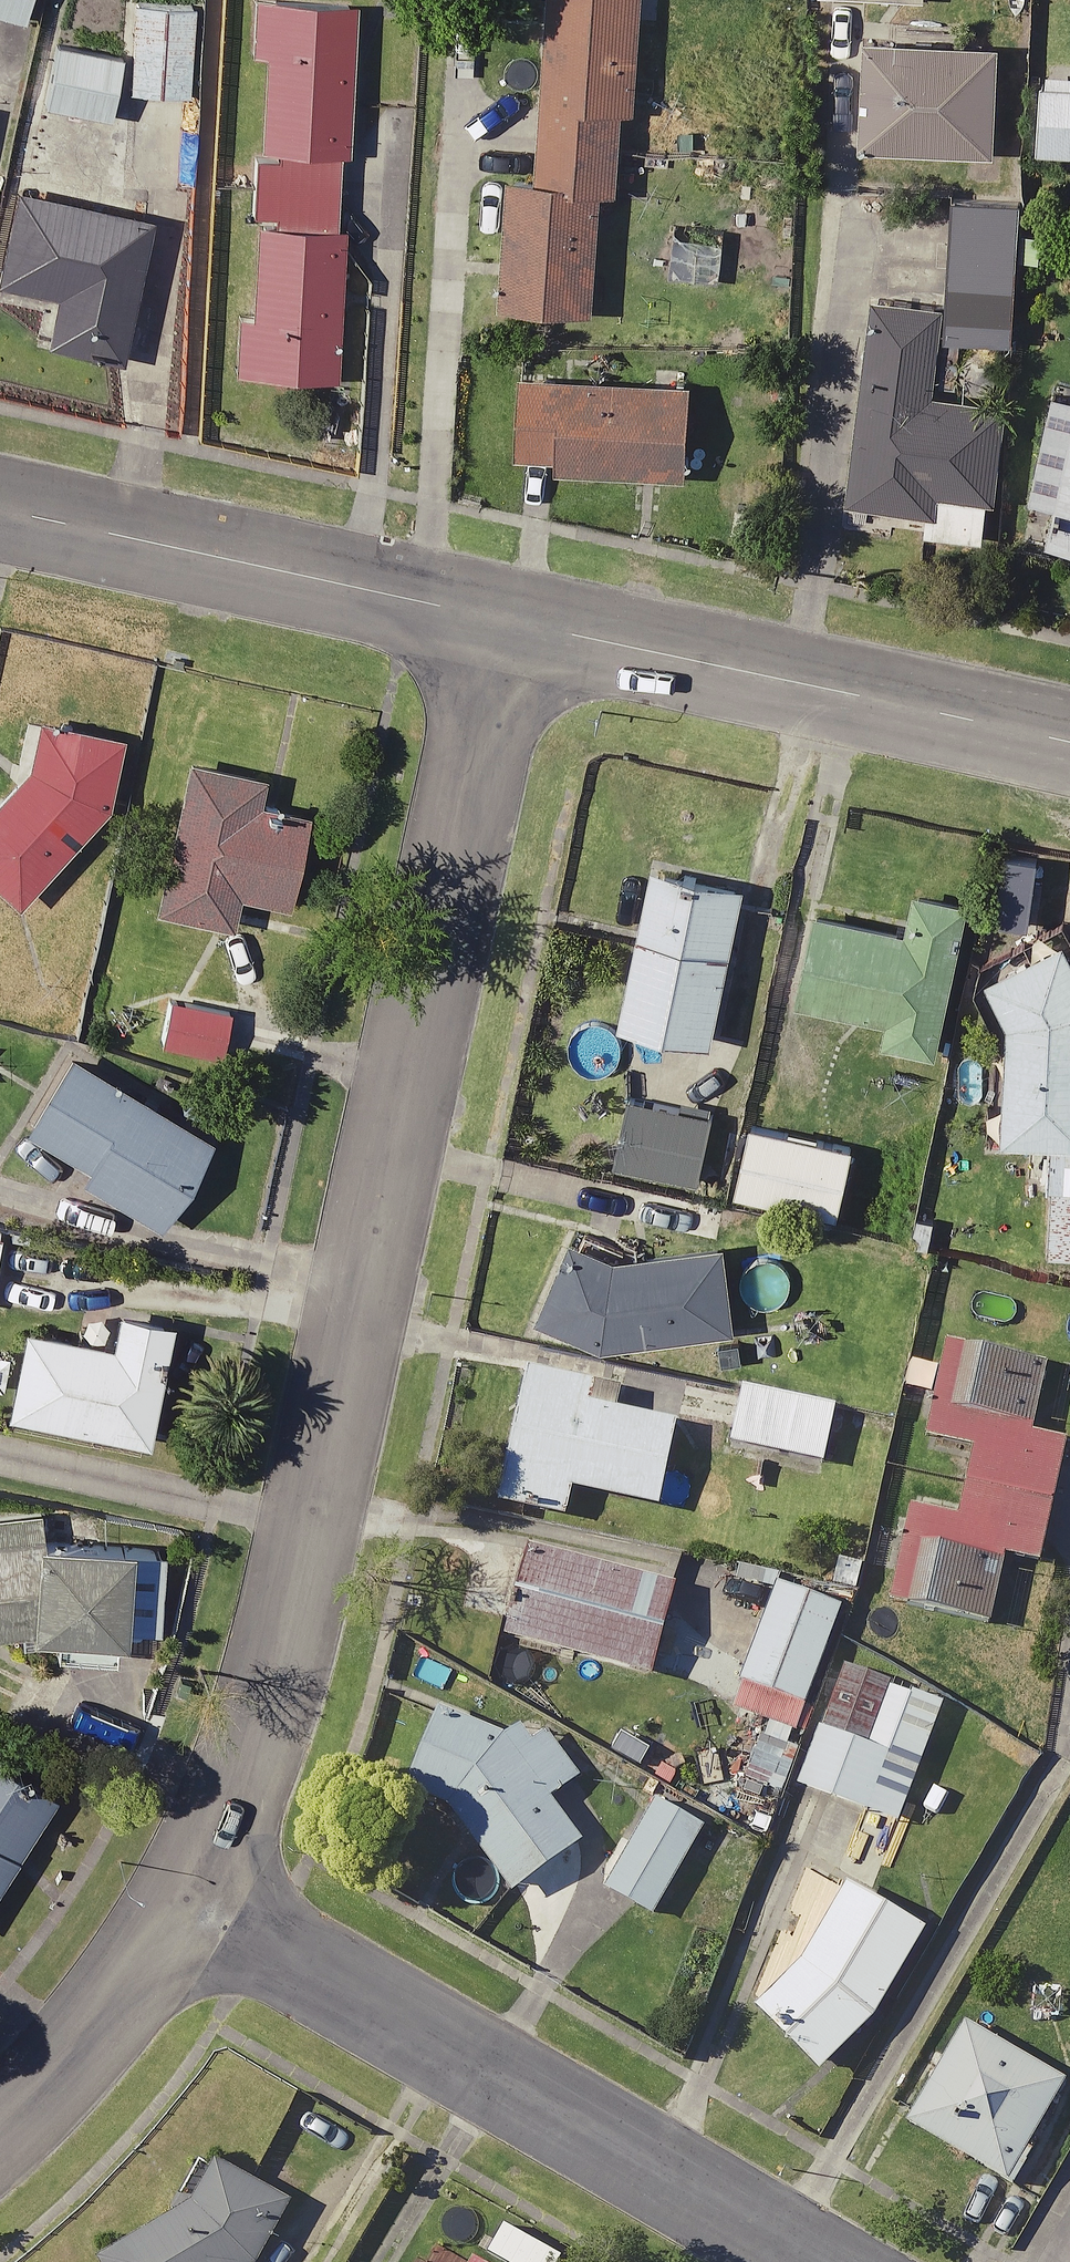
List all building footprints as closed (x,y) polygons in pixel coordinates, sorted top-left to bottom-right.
[(13,17),(18,0),(0,0),(0,13),(13,17)] [(170,0),(126,0),(119,90),(177,95),(185,1),(170,0)] [(345,0),(247,0),(244,48),(253,48),(239,311),(230,311),(228,365),(324,370),(332,224),(327,224),(331,143),(337,144),(345,0)] [(530,176),(498,174),(491,298),(584,303),(590,185),(607,186),(611,104),(625,105),(630,0),(539,0),(530,176)] [(987,33),(858,27),(853,139),(982,145),(987,33)] [(112,51),(44,39),(33,100),(101,113),(112,51)] [(1030,79),(1024,146),(1069,150),(1069,82),(1030,79)] [(9,187),(0,226),(0,280),(46,290),(35,339),(111,356),(142,216),(9,187)] [(1010,199),(945,195),(936,330),(1001,334),(1010,199)] [(932,304),(866,297),(842,498),(917,507),(914,528),(980,535),(996,398),(922,390),(932,304)] [(679,381),(508,374),(505,451),(549,453),(548,466),(675,471),(679,381)] [(1069,384),(1035,535),(1069,543),(1069,385),(1069,384)] [(38,715),(24,754),(0,781),(0,890),(2,892),(94,802),(113,736),(38,715)] [(252,767),(178,751),(145,904),(220,920),(226,888),(275,898),(294,811),(245,801),(252,767)] [(734,880),(643,860),(609,1016),(700,1036),(734,880)] [(959,897),(904,885),(895,923),(808,904),(788,995),(875,1014),(870,1037),(926,1049),(959,897)] [(967,969),(997,1022),(991,1135),(1044,1138),(1038,1250),(1069,1251),(1069,957),(1056,928),(967,969)] [(219,1008),(161,994),(151,1037),(208,1051),(219,1008)] [(200,1128),(54,1047),(11,1124),(78,1161),(70,1174),(150,1219),(200,1128)] [(702,1114),(622,1095),(607,1159),(687,1178),(702,1114)] [(843,1141),(741,1118),(725,1187),(827,1210),(843,1141)] [(717,1243),(556,1258),(532,1316),(595,1337),(725,1325),(717,1243)] [(108,1304),(101,1338),(13,1319),(5,1353),(0,1351),(0,1408),(136,1437),(163,1316),(108,1304)] [(1032,1355),(936,1335),(916,1434),(962,1443),(949,1508),(905,1499),(885,1598),(982,1618),(996,1550),(1030,1557),(1056,1433),(1017,1425),(1032,1355)] [(600,1381),(515,1364),(487,1498),(558,1513),(564,1486),(648,1504),(666,1418),(596,1403),(600,1381)] [(824,1402),(734,1386),(724,1442),(814,1458),(824,1402)] [(42,1626),(43,1648),(105,1645),(104,1624),(153,1621),(148,1532),(35,1538),(33,1506),(0,1508),(0,1628),(42,1626)] [(663,1583),(520,1544),(496,1633),(640,1672),(663,1583)] [(831,1602),(767,1580),(724,1706),(787,1727),(831,1602)] [(909,1687),(838,1658),(818,1707),(889,1736),(909,1687)] [(499,1731),(432,1699),(399,1774),(505,1888),(571,1833),(540,1796),(568,1773),(520,1715),(499,1731)] [(880,1749),(809,1723),(787,1782),(858,1808),(880,1749)] [(0,1759),(0,1858),(45,1789),(0,1759)] [(695,1820),(647,1794),(597,1886),(646,1912),(695,1820)] [(838,1874),(793,1951),(744,2002),(812,2068),(865,2013),(923,1920),(838,1874)] [(895,2118),(1005,2181),(1025,2147),(1018,2142),(1055,2077),(952,2018),(895,2118)] [(201,2154),(170,2204),(88,2250),(95,2261),(244,2261),(284,2195),(205,2147),(201,2154)]
